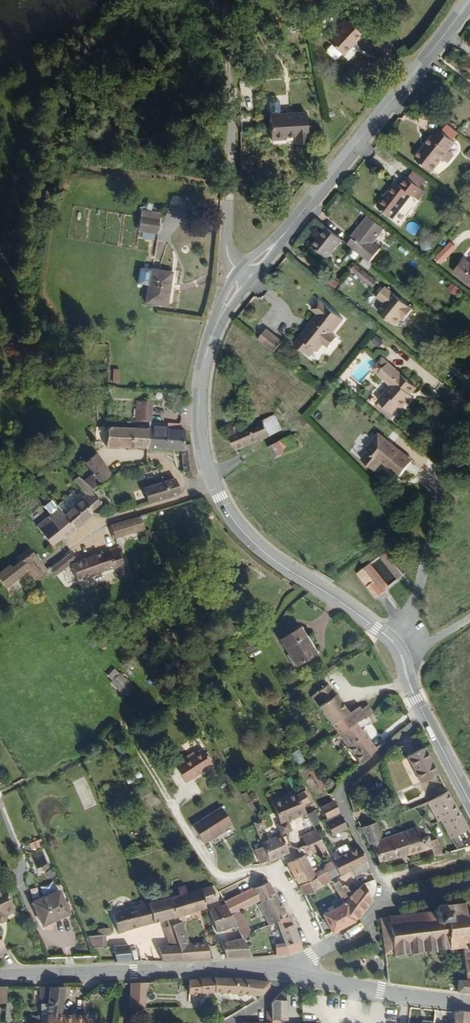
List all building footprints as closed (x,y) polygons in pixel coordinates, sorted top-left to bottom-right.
[(337,35),(361,48),(374,32),(357,16),(337,35)] [(352,57),(361,48),(337,35),(333,40),(341,48),(336,53),(336,55),(344,61),(346,62),(351,56),(352,57)] [(266,105),(268,123),(275,108),(274,103),(266,105)] [(275,108),(268,123),(273,147),(288,145),(288,142),(295,141),(296,148),(309,145),(303,115),(277,120),(275,108)] [(434,124),(410,155),(427,168),(450,138),(434,124)] [(380,209),(397,221),(415,197),(422,203),(429,193),(410,179),(403,187),(399,184),(380,209)] [(387,229),(372,216),(352,243),(373,261),(383,249),(376,243),(387,229)] [(163,237),(165,224),(147,221),(145,235),(163,237)] [(346,238),(329,224),(314,243),(330,257),(346,238)] [(431,248),(429,241),(420,244),(422,251),(431,248)] [(439,254),(449,261),(460,249),(455,244),(439,254)] [(374,287),(381,280),(361,262),(353,270),(374,287)] [(469,277),(469,268),(465,264),(460,270),(469,277)] [(173,291),(176,276),(157,273),(152,305),(173,309),(175,292),(173,291)] [(329,276),(324,282),(333,289),(338,283),(329,276)] [(455,295),(459,288),(451,282),(446,289),(455,295)] [(400,325),(404,319),(409,313),(413,316),(417,311),(388,286),(379,297),(387,304),(381,311),(400,325)] [(296,346),(308,357),(314,350),(318,354),(326,346),(330,350),(339,339),(334,335),(345,323),(320,302),(311,312),(318,318),(296,346)] [(409,313),(404,319),(408,321),(413,316),(409,313)] [(270,329),(260,340),(275,352),(285,341),(270,329)] [(379,347),(382,340),(374,335),(370,342),(379,347)] [(314,350),(308,357),(312,360),(318,354),(314,350)] [(382,375),(392,365),(386,359),(376,370),(381,376),(382,375)] [(419,391),(392,365),(382,375),(395,387),(381,402),(396,417),(403,409),(405,411),(412,404),(409,401),(419,391)] [(111,369),(110,382),(119,382),(120,369),(111,369)] [(141,415),(140,423),(147,423),(147,431),(146,451),(163,452),(164,432),(164,429),(152,428),(152,423),(151,423),(152,403),(140,402),(139,415),(141,415)] [(263,420),(270,436),(281,430),(274,416),(263,420)] [(226,426),(237,451),(270,436),(263,420),(240,431),(235,421),(226,426)] [(128,430),(104,428),(96,428),(94,448),(146,451),(147,431),(134,430),(134,427),(127,427),(128,430)] [(180,433),(168,432),(164,432),(163,452),(177,453),(181,474),(186,474),(186,479),(193,477),(188,446),(180,446),(180,433)] [(291,435),(269,447),(276,459),(298,448),(291,435)] [(402,479),(412,466),(401,456),(403,454),(382,436),(370,452),(372,454),(365,463),(379,474),(386,465),(402,479)] [(82,460),(96,486),(107,476),(94,454),(82,460)] [(401,456),(412,466),(415,463),(403,454),(401,456)] [(141,489),(145,504),(177,495),(172,481),(141,489)] [(60,505),(55,508),(57,511),(74,531),(92,518),(89,514),(98,508),(89,497),(67,513),(60,505)] [(74,531),(57,511),(34,530),(49,548),(61,539),(62,540),(74,531)] [(141,530),(138,518),(122,523),(123,528),(109,532),(111,539),(141,530)] [(116,554),(114,548),(91,557),(77,561),(70,563),(76,580),(96,575),(117,567),(114,556),(116,554)] [(26,574),(38,565),(27,551),(15,559),(18,564),(10,570),(8,567),(0,572),(0,585),(3,589),(25,573),(26,574)] [(379,556),(398,580),(404,575),(385,551),(379,556)] [(66,552),(48,570),(54,576),(69,562),(66,552)] [(366,566),(385,590),(389,586),(370,563),(366,566)] [(26,574),(33,585),(44,574),(38,565),(26,574)] [(374,598),(385,590),(366,566),(355,574),(374,598)] [(313,655),(297,630),(278,642),(293,667),(313,655)] [(122,696),(132,686),(113,668),(104,677),(122,696)] [(306,694),(338,737),(354,725),(346,714),(323,682),(306,694)] [(364,718),(370,713),(365,706),(358,710),(364,718)] [(354,725),(364,718),(358,710),(357,708),(346,714),(354,725)] [(359,764),(374,751),(358,730),(367,723),(364,718),(354,725),(338,737),(359,764)] [(296,765),(303,761),(297,749),(290,753),(296,765)] [(435,775),(421,749),(404,758),(418,784),(435,775)] [(215,770),(205,754),(177,771),(187,787),(215,770)] [(426,802),(437,822),(455,813),(443,790),(437,793),(439,796),(426,802)] [(303,816),(291,796),(267,809),(278,829),(275,831),(280,838),(261,847),(263,851),(269,865),(270,866),(289,857),(285,848),(283,844),(286,842),(284,839),(289,836),(284,827),(303,816)] [(328,796),(314,805),(317,811),(316,812),(317,816),(320,814),(326,824),(324,826),(332,840),(347,832),(328,796)] [(233,829),(223,813),(193,830),(204,847),(233,829)] [(455,813),(437,822),(448,842),(450,841),(453,846),(469,838),(455,813)] [(310,814),(304,817),(306,820),(309,827),(315,823),(310,814)] [(309,827),(306,820),(300,824),(305,832),(311,829),(309,827)] [(373,823),(358,828),(366,848),(369,847),(376,867),(408,856),(400,832),(378,839),(373,823)] [(414,828),(400,832),(408,856),(428,849),(432,859),(440,857),(435,841),(427,843),(425,838),(418,840),(414,828)] [(299,839),(306,849),(307,849),(319,843),(312,832),(299,839)] [(30,851),(40,845),(37,839),(27,845),(30,851)] [(311,855),(322,850),(319,843),(307,849),(311,855)] [(365,865),(358,850),(337,861),(334,855),(327,859),(330,865),(333,870),(338,877),(351,872),(365,865)] [(263,851),(254,855),(261,868),(269,865),(263,851)] [(288,865),(299,888),(316,881),(316,880),(305,859),(288,865)] [(321,869),(324,876),(333,870),(330,865),(321,869)] [(370,874),(365,865),(351,872),(354,879),(365,874),(367,876),(370,875),(370,874)] [(316,881),(320,888),(329,883),(324,876),(316,880),(316,881)] [(299,888),(304,899),(322,891),(320,888),(316,881),(299,888)] [(343,905),(353,922),(368,903),(372,888),(365,893),(364,891),(350,900),(343,889),(340,890),(336,884),(331,885),(343,905)] [(223,906),(223,908),(229,919),(237,915),(260,905),(261,907),(274,899),(267,885),(264,887),(259,889),(253,891),(223,906)] [(179,898),(167,900),(172,920),(206,913),(204,908),(217,903),(212,890),(186,896),(184,889),(177,890),(179,898)] [(0,890),(0,925),(3,924),(4,922),(3,919),(12,914),(0,890)] [(69,916),(58,892),(30,904),(39,923),(49,919),(51,924),(69,916)] [(274,899),(261,907),(259,910),(263,917),(280,909),(274,899)] [(167,900),(148,905),(153,925),(166,921),(169,921),(172,920),(167,900)] [(390,919),(394,955),(394,959),(397,959),(397,956),(410,955),(410,957),(413,957),(413,954),(423,954),(423,956),(425,955),(425,953),(436,953),(436,955),(439,954),(439,952),(448,951),(449,953),(452,953),(452,951),(462,949),(469,948),(469,922),(469,923),(464,917),(463,908),(465,904),(463,902),(459,907),(447,909),(446,905),(443,905),(443,907),(437,907),(436,910),(432,911),(432,915),(393,919),(393,916),(390,916),(390,919)] [(111,914),(117,933),(153,925),(148,905),(111,914)] [(321,918),(330,935),(353,922),(343,905),(333,911),(331,908),(326,910),(328,914),(321,918)] [(223,908),(207,915),(217,934),(233,927),(229,919),(223,908)] [(263,917),(267,928),(273,925),(285,920),(280,909),(263,917)] [(233,927),(236,932),(244,928),(237,915),(229,919),(233,927)] [(394,955),(390,919),(381,920),(384,955),(394,955)] [(272,946),(277,956),(292,955),(302,949),(291,927),(289,927),(285,920),(273,925),(277,933),(281,942),(272,946)] [(169,921),(166,921),(167,929),(164,930),(166,936),(173,935),(171,928),(169,921)] [(176,947),(180,962),(209,961),(207,944),(188,946),(182,925),(171,928),(173,935),(176,947)] [(271,936),(277,933),(273,925),(267,928),(271,936)] [(240,940),(241,941),(249,937),(244,928),(236,932),(240,940)] [(241,941),(251,959),(260,958),(249,937),(241,941)] [(221,945),(226,960),(251,959),(241,941),(240,940),(221,945)] [(158,949),(161,963),(180,962),(176,947),(158,949)] [(462,949),(465,974),(469,974),(469,948),(462,949)] [(113,950),(116,964),(130,964),(127,949),(113,950)] [(459,994),(469,995),(469,974),(465,974),(457,974),(459,994)] [(200,979),(200,981),(200,994),(215,995),(261,997),(268,989),(269,984),(241,980),(200,979)] [(127,983),(127,1009),(144,1009),(144,983),(127,983)] [(46,1017),(60,1017),(61,999),(61,990),(39,990),(39,1007),(41,1007),(41,1017),(46,1017)] [(270,1006),(270,1014),(270,1022),(284,1022),(284,995),(280,994),(270,1006)] [(304,1010),(305,1022),(321,1022),(320,1002),(310,1003),(310,1009),(304,1010)] [(3,1022),(10,1022),(12,1010),(5,1010),(3,1022)] [(469,1013),(455,1012),(454,1022),(469,1022),(469,1015),(469,1013)]
